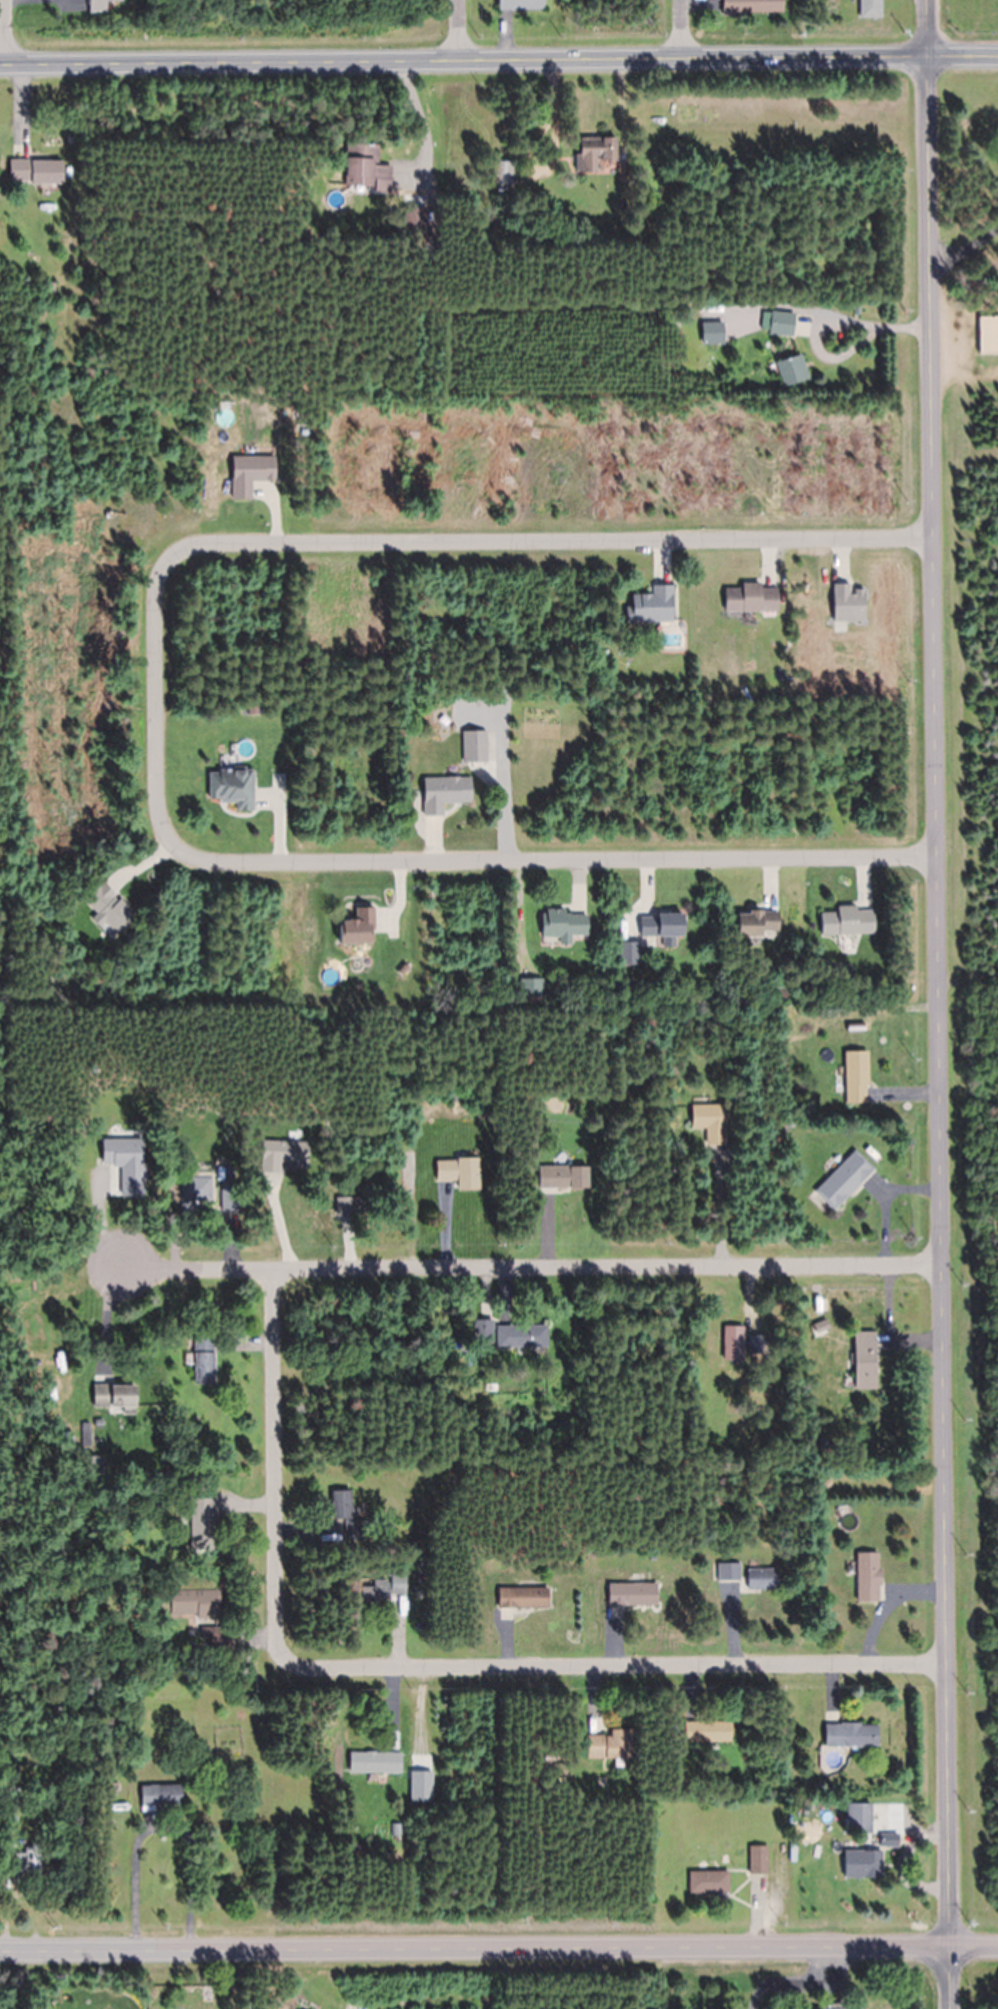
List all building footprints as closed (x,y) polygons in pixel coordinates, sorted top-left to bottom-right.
[(120,2),(120,0),(89,0),(89,13),(106,13),(106,2),(120,2)] [(499,8),(499,0),(544,0),(544,7),(513,8),(500,8),(499,8)] [(722,8),(722,0),(783,0),(783,10),(748,12),(748,15),(723,16),(723,11),(722,8)] [(860,17),(860,0),(882,0),(882,16),(860,17)] [(583,171),(582,154),(581,155),(580,140),(581,140),(581,136),(603,136),(603,138),(617,138),(617,161),(602,161),(602,154),(596,154),(596,171),(583,171)] [(390,165),(391,165),(390,189),(390,191),(374,190),(375,185),(344,184),(345,175),(347,175),(348,158),(345,158),(346,143),(378,144),(377,165),(390,165)] [(509,160),(509,151),(521,151),(521,160),(509,160)] [(30,158),(32,158),(32,160),(62,159),(63,183),(31,183),(31,179),(10,180),(10,158),(13,158),(30,158)] [(514,164),(513,180),(513,184),(492,183),(492,160),(514,161),(514,164)] [(627,164),(629,164),(629,181),(618,181),(618,164),(621,164),(627,164)] [(562,188),(561,177),(581,176),(581,187),(562,188)] [(793,333),(793,335),(769,332),(772,310),(795,313),(795,315),(793,333)] [(979,316),(997,315),(997,352),(979,352),(979,316)] [(784,385),(776,361),(801,353),(809,377),(784,385)] [(274,456),(232,457),(232,499),(251,498),(251,480),(275,480),(274,456)] [(865,622),(865,590),(850,590),(850,584),(834,584),(834,622),(865,622)] [(632,622),(673,622),(673,585),(654,585),(654,595),(632,595),(632,622)] [(777,610),(777,585),(741,585),(741,587),(725,587),(725,610),(777,610)] [(487,731),(462,731),(462,761),(487,761),(487,731)] [(209,800),(236,800),(236,810),(253,811),(253,769),(209,769),(209,800)] [(423,777),(423,815),(442,815),(443,803),(471,803),(471,778),(423,777)] [(114,937),(135,916),(102,882),(81,902),(114,937)] [(374,907),(355,907),(355,919),(340,919),(340,944),(374,944),(374,907)] [(821,913),(821,934),(874,934),(874,907),(837,907),(837,913),(821,913)] [(779,910),(737,910),(737,935),(779,935),(779,910)] [(541,911),(541,937),(559,937),(559,944),(571,945),(572,937),(588,937),(588,912),(541,911)] [(662,948),(675,948),(675,937),(684,937),(684,914),(640,914),(641,937),(662,937),(662,948)] [(845,1051),(845,1102),(868,1102),(868,1051),(845,1051)] [(692,1128),(705,1128),(705,1145),(726,1145),(726,1104),(692,1104),(692,1128)] [(282,1162),(308,1164),(309,1141),(262,1139),(260,1172),(281,1173),(282,1162)] [(875,1169),(855,1150),(815,1192),(834,1211),(875,1169)] [(437,1159),(437,1182),(458,1182),(458,1191),(478,1191),(478,1159),(437,1159)] [(588,1166),(540,1166),(540,1188),(588,1188),(588,1166)] [(181,1177),(181,1207),(212,1207),(212,1177),(181,1177)] [(236,1181),(222,1181),(222,1210),(236,1210),(236,1181)] [(335,1216),(363,1216),(363,1198),(335,1198),(335,1216)] [(492,1346),(492,1321),(470,1321),(470,1346),(492,1346)] [(497,1325),(497,1347),(549,1347),(549,1325),(497,1325)] [(723,1362),(744,1362),(744,1327),(723,1327),(723,1362)] [(854,1390),(876,1390),(876,1332),(854,1332),(854,1390)] [(215,1385),(215,1335),(194,1335),(194,1385),(215,1385)] [(761,1348),(761,1338),(749,1337),(749,1347),(761,1348)] [(93,1386),(93,1409),(135,1409),(135,1386),(93,1386)] [(333,1491),(333,1520),(346,1520),(346,1538),(364,1538),(364,1520),(352,1521),(351,1491),(333,1491)] [(215,1498),(191,1498),(191,1544),(215,1544),(215,1498)] [(857,1553),(857,1602),(881,1602),(881,1553),(857,1553)] [(739,1581),(739,1565),(723,1565),(723,1581),(739,1581)] [(777,1570),(747,1570),(747,1591),(777,1591),(777,1570)] [(406,1575),(390,1575),(390,1580),(373,1581),(374,1588),(361,1588),(361,1607),(387,1607),(387,1595),(406,1595),(406,1575)] [(657,1584),(607,1584),(607,1607),(657,1607),(657,1584)] [(549,1609),(549,1588),(498,1588),(498,1609),(549,1609)] [(197,1615),(197,1620),(218,1620),(218,1591),(170,1591),(170,1615),(197,1615)] [(732,1723),(684,1722),(684,1743),(732,1743),(732,1723)] [(878,1747),(878,1724),(824,1724),(824,1747),(878,1747)] [(587,1760),(631,1760),(631,1731),(610,1731),(610,1735),(587,1735),(587,1760)] [(401,1753),(349,1753),(349,1774),(401,1774),(401,1753)] [(140,1786),(140,1807),(182,1807),(182,1786),(140,1786)] [(871,1804),(847,1804),(847,1834),(871,1834),(871,1804)] [(898,1835),(881,1835),(881,1847),(898,1847),(898,1835)] [(768,1876),(768,1847),(749,1847),(749,1876),(768,1876)] [(882,1878),(882,1851),(862,1851),(862,1878),(882,1878)] [(11,1875),(30,1875),(30,1854),(11,1854),(11,1875)] [(689,1872),(689,1894),(729,1894),(729,1872),(689,1872)]
